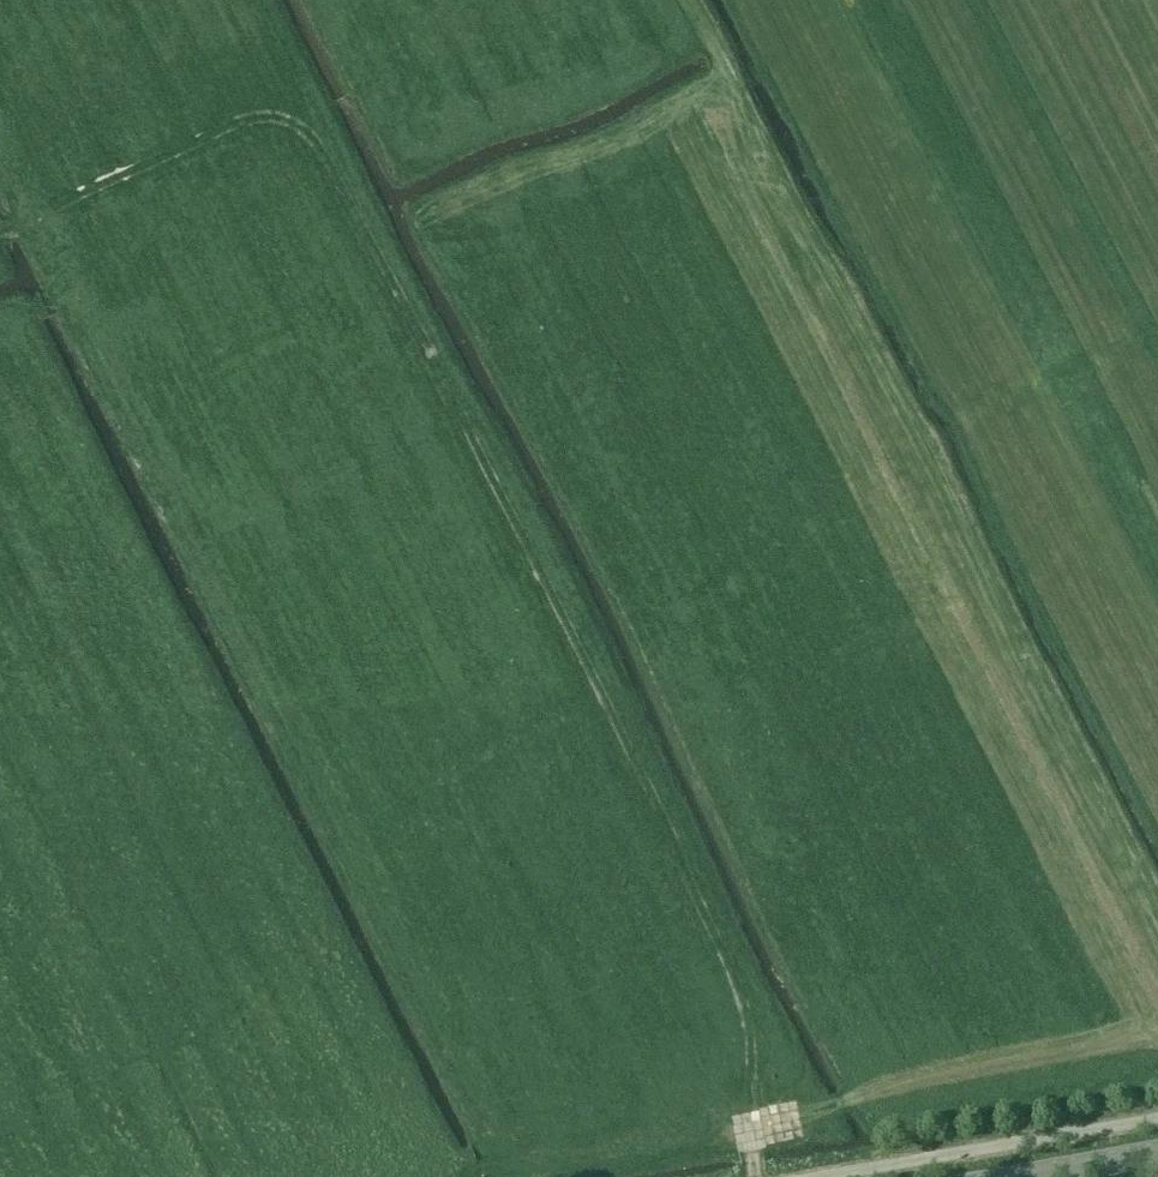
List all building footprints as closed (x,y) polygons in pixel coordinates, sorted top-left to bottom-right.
[(832,1140),(817,1086),(768,1099),(771,1110),(754,1114),(766,1157),(832,1140)]
